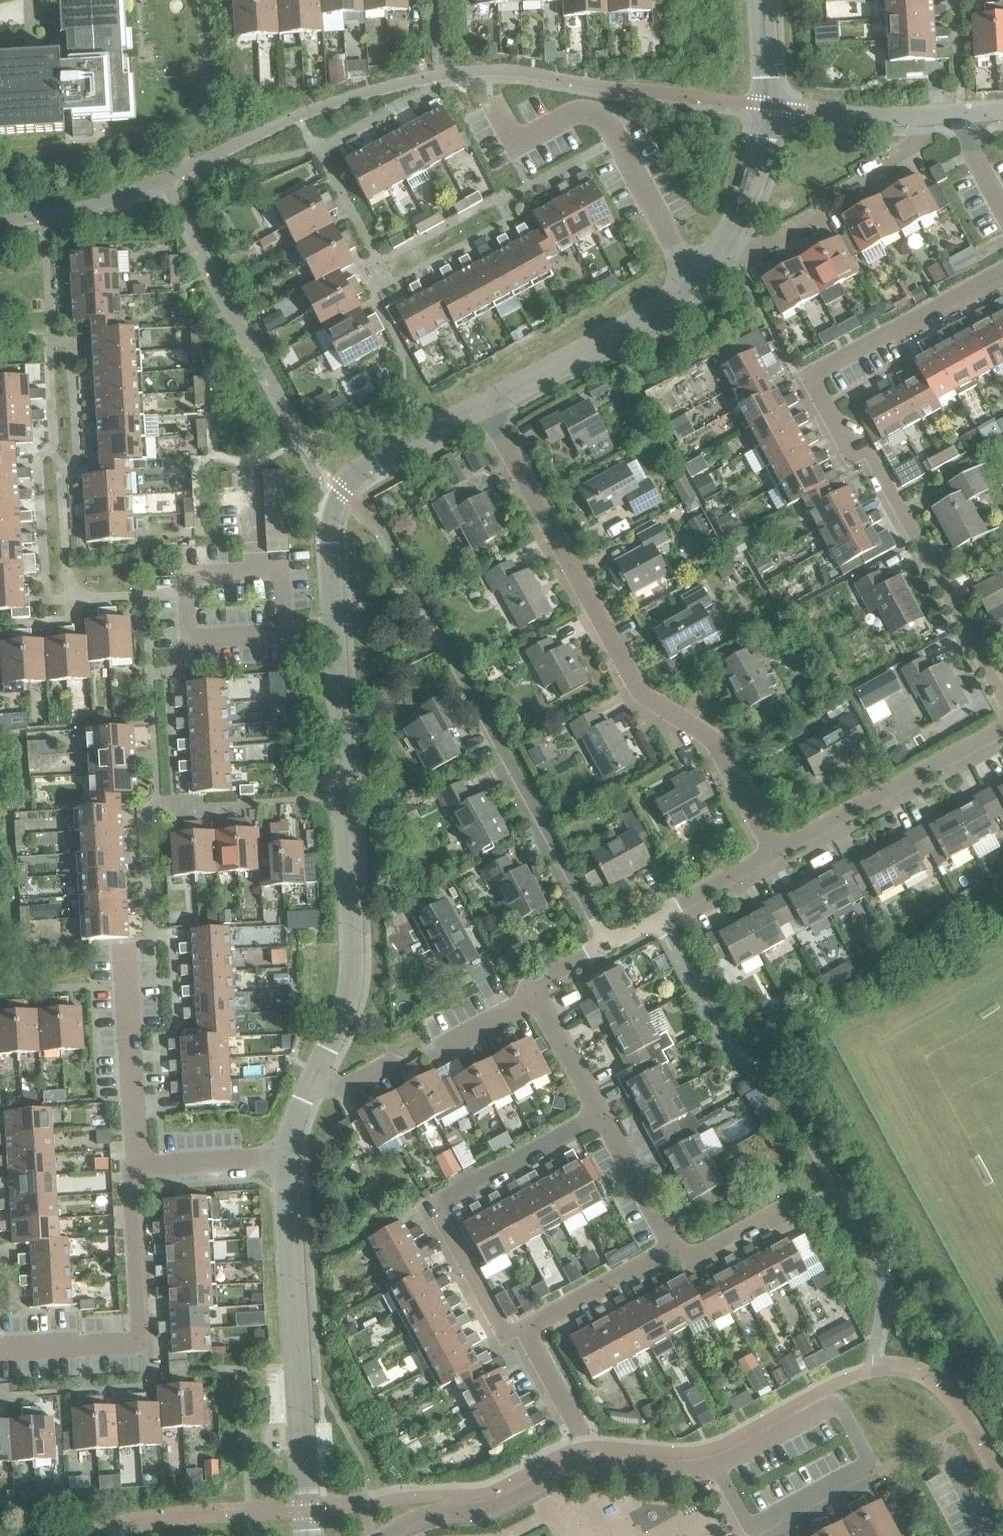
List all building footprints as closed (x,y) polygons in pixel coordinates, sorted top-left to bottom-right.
[(64,130),(63,116),(71,116),(72,137),(93,136),(92,124),(136,122),(133,77),(128,77),(127,58),(122,58),(122,50),(131,50),(130,29),(125,29),(123,0),(59,0),(61,35),(66,34),(67,54),(72,53),(72,61),(68,61),(68,66),(60,67),(59,53),(0,57),(0,133),(64,130)] [(254,0),(232,0),(234,37),(257,36),(254,0)] [(257,36),(278,34),(276,0),(254,0),(257,36)] [(278,34),(300,33),(298,0),(276,0),(278,34)] [(300,33),(322,32),(321,15),(320,15),(319,0),(298,0),(300,33)] [(320,15),(321,15),(342,14),(341,0),(319,0),(320,15)] [(342,14),(363,12),(363,0),(341,0),(342,14)] [(363,12),(385,11),(384,0),(363,0),(363,12)] [(385,11),(407,10),(407,0),(384,0),(385,11)] [(562,0),(563,17),(585,15),(584,0),(563,0),(562,0)] [(585,15),(607,14),(606,0),(584,0),(585,15)] [(607,14),(628,13),(628,0),(606,0),(607,14)] [(628,13),(651,11),(650,0),(628,0),(628,13)] [(885,19),(928,16),(928,17),(932,17),(945,16),(944,6),(931,7),(931,0),(884,0),(885,19)] [(993,4),(996,56),(1002,56),(1002,15),(1002,3),(993,4)] [(996,56),(993,4),(983,4),(984,16),(971,17),(973,58),(996,56)] [(885,19),(887,41),(929,38),(929,39),(934,38),(946,38),(945,27),(933,28),(932,17),(928,17),(928,16),(885,19)] [(823,23),(813,24),(814,35),(824,35),(823,23)] [(929,38),(887,41),(886,41),(887,63),(948,59),(947,49),(934,50),(934,38),(929,39),(929,38)] [(607,52),(594,52),(595,63),(607,63),(607,52)] [(581,54),(565,55),(566,65),(582,64),(581,54)] [(252,78),(241,86),(248,96),(259,88),(252,78)] [(989,80),(985,86),(985,92),(996,91),(995,80),(989,80)] [(441,108),(422,118),(424,122),(423,123),(441,156),(440,157),(443,161),(463,149),(441,108)] [(422,118),(403,128),(405,132),(404,133),(422,167),(421,167),(424,171),(443,161),(440,157),(441,156),(423,123),(424,122),(422,118)] [(403,128),(384,139),(386,143),(385,143),(403,177),(402,177),(405,181),(424,171),(421,167),(422,167),(404,133),(405,132),(403,128)] [(384,139),(365,149),(367,153),(366,154),(384,187),(383,188),(386,192),(405,181),(402,177),(403,177),(385,143),(386,143),(384,139)] [(367,153),(365,149),(344,160),(367,202),(386,192),(383,188),(384,187),(366,154),(367,153)] [(928,170),(936,184),(946,179),(938,165),(928,170)] [(581,187),(571,193),(573,197),(593,234),(613,224),(584,171),(575,176),(581,187)] [(900,171),(892,176),(917,222),(937,211),(918,176),(906,182),(900,171)] [(890,191),(879,197),(898,232),(917,222),(892,176),(884,180),(890,191)] [(562,197),(552,203),(554,207),(574,245),(593,234),(573,197),(571,193),(565,182),(556,187),(562,197)] [(275,206),(285,226),(332,201),(327,193),(317,198),(311,188),(310,187),(275,206)] [(863,192),(854,196),(879,243),(898,232),(879,197),(868,203),(863,192)] [(477,193),(465,199),(469,208),(482,201),(477,193)] [(848,232),(838,238),(849,259),(879,243),(854,196),(846,201),(852,212),(840,218),(848,232)] [(469,208),(465,199),(452,206),(457,214),(469,208)] [(296,245),(331,226),(326,215),(336,209),(332,201),(285,226),(296,245)] [(540,229),(530,235),(529,236),(543,262),(544,261),(574,245),(554,207),(552,203),(532,214),(540,229)] [(439,213),(427,220),(431,228),(444,221),(439,213)] [(431,228),(427,220),(414,227),(419,235),(431,228)] [(520,240),(510,245),(512,249),(512,250),(530,283),(550,273),(544,261),(543,262),(529,236),(530,235),(524,224),(514,229),(520,240)] [(296,245),(306,264),(352,239),(348,230),(337,236),(331,226),(296,245)] [(820,233),(812,238),(838,284),(857,274),(849,259),(838,238),(826,244),(820,233)] [(388,241),(393,249),(405,242),(401,234),(388,241)] [(501,250),(491,256),(494,260),(493,260),(511,294),(530,283),(512,250),(512,249),(510,245),(504,234),(495,239),(501,250)] [(799,259),(819,295),(824,305),(843,295),(838,284),(812,238),(804,242),(810,253),(799,259)] [(306,264),(316,282),(316,283),(333,273),(334,274),(338,272),(352,264),(346,253),(357,247),(352,239),(306,264)] [(482,261),(472,266),(475,270),(474,270),(492,304),(511,294),(493,260),(494,260),(491,256),(485,245),(476,250),(482,261)] [(970,247),(947,259),(956,274),(978,262),(972,251),(970,247)] [(69,255),(70,277),(74,277),(113,275),(117,275),(116,252),(69,255)] [(783,254),(774,258),(800,305),(819,295),(799,259),(788,265),(783,254)] [(463,271),(453,276),(456,280),(455,281),(473,314),(492,304),(474,270),(475,270),(472,266),(466,255),(457,260),(463,271)] [(168,257),(169,271),(178,270),(177,256),(168,257)] [(800,305),(774,258),(766,263),(772,273),(761,280),(780,316),(800,305)] [(636,259),(626,265),(632,277),(643,271),(636,259)] [(444,281),(434,287),(437,291),(436,291),(452,321),(451,321),(453,325),(473,314),(455,281),(456,280),(453,276),(447,265),(439,270),(444,281)] [(939,268),(929,273),(935,284),(945,278),(939,268)] [(178,270),(169,271),(170,285),(179,285),(178,270)] [(302,290),(312,310),(358,285),(354,276),(343,282),(338,272),(334,274),(333,273),(316,283),(316,282),(302,290)] [(70,277),(71,299),(76,298),(76,299),(114,296),(114,297),(118,296),(117,275),(113,275),(74,277),(70,277)] [(408,286),(414,298),(415,297),(433,331),(451,321),(452,321),(436,291),(437,291),(434,287),(423,293),(417,281),(408,286)] [(601,281),(596,285),(601,294),(606,291),(601,281)] [(145,285),(132,285),(132,295),(145,295),(145,285)] [(323,329),(358,309),(352,299),(363,293),(358,285),(312,310),(323,329)] [(920,286),(909,293),(916,305),(927,299),(920,286)] [(90,320),(91,333),(121,331),(121,330),(118,296),(114,297),(114,296),(76,299),(76,298),(71,299),(73,321),(90,320)] [(415,297),(414,298),(404,303),(402,299),(385,308),(394,325),(402,321),(413,342),(433,331),(415,297)] [(989,318),(991,322),(990,323),(1002,346),(1002,299),(1002,297),(993,302),(999,313),(989,318)] [(883,301),(878,304),(884,314),(893,308),(891,303),(883,301)] [(180,303),(170,303),(170,314),(181,314),(180,303)] [(876,305),(856,316),(861,326),(882,315),(876,305)] [(970,329),(972,333),(971,333),(992,371),(1002,365),(1002,346),(990,323),(991,322),(989,318),(983,308),(974,312),(980,323),(970,329)] [(323,329),(333,348),(379,323),(375,314),(364,320),(358,309),(323,329)] [(280,311),(259,322),(265,334),(286,323),(280,311)] [(855,316),(836,326),(842,337),(860,327),(855,316)] [(961,334),(951,339),(953,343),(952,343),(973,381),(992,371),(971,333),(972,333),(970,329),(964,318),(955,323),(961,334)] [(780,319),(772,323),(778,334),(786,329),(780,319)] [(379,323),(333,348),(344,367),(379,348),(373,336),(384,331),(379,323)] [(836,326),(817,337),(823,347),(842,337),(836,326)] [(942,344),(932,349),(934,353),(933,354),(954,391),(956,396),(975,386),(973,381),(952,343),(953,343),(951,339),(945,328),(936,333),(942,344)] [(91,333),(92,354),(96,353),(97,354),(135,352),(135,353),(139,352),(139,343),(134,344),(133,329),(121,330),(121,331),(91,333)] [(519,329),(510,334),(515,343),(524,338),(519,329)] [(190,334),(191,349),(200,348),(200,334),(190,334)] [(912,360),(920,376),(921,375),(933,398),(933,397),(935,401),(954,391),(933,354),(934,353),(932,349),(926,338),(917,343),(923,354),(912,360)] [(720,369),(731,388),(765,370),(764,369),(759,359),(770,353),(765,344),(720,369)] [(200,348),(191,349),(192,363),(201,362),(200,348)] [(92,354),(93,375),(98,375),(98,376),(136,373),(136,374),(141,374),(140,365),(136,365),(135,353),(135,352),(97,354),(96,353),(92,354)] [(731,388),(741,407),(742,407),(775,389),(769,378),(781,372),(776,363),(764,369),(765,370),(731,388)] [(895,375),(901,386),(902,385),(920,419),(940,409),(935,401),(933,397),(933,398),(921,375),(920,376),(910,381),(904,370),(895,375)] [(93,375),(95,397),(99,397),(137,395),(137,396),(142,396),(141,387),(137,387),(136,374),(136,373),(98,376),(98,375),(93,375)] [(25,400),(29,400),(42,399),(41,389),(29,390),(28,377),(0,379),(0,401),(25,400)] [(193,378),(194,392),(203,391),(202,377),(193,378)] [(603,379),(586,388),(593,400),(609,391),(603,379)] [(876,385),(882,396),(883,396),(901,429),(920,419),(902,385),(901,386),(891,391),(885,380),(876,385)] [(633,388),(621,394),(625,401),(634,403),(640,400),(633,388)] [(737,409),(748,428),(781,410),(782,411),(786,409),(797,403),(792,394),(781,400),(775,389),(742,407),(741,407),(737,409)] [(203,391),(194,392),(195,406),(204,405),(203,391)] [(328,393),(309,403),(319,422),(338,412),(332,400),(328,393)] [(95,397),(96,418),(100,418),(101,419),(139,417),(143,417),(143,408),(138,408),(137,396),(137,395),(99,397),(95,397)] [(883,396),(882,396),(872,402),(870,398),(861,402),(881,440),(901,429),(883,396)] [(26,421),(26,422),(30,422),(43,421),(42,411),(30,411),(29,400),(25,400),(0,401),(0,423),(26,421)] [(564,429),(577,454),(607,437),(587,401),(559,417),(557,413),(539,423),(547,438),(564,429)] [(748,428),(758,447),(792,429),(792,430),(796,428),(807,422),(802,413),(791,419),(786,409),(782,411),(781,410),(748,428)] [(684,415),(668,424),(678,442),(694,433),(684,415)] [(96,418),(97,440),(102,440),(140,438),(140,439),(145,439),(144,430),(140,430),(139,417),(101,419),(100,418),(96,418)] [(195,421),(196,435),(206,434),(205,420),(195,421)] [(11,458),(15,458),(14,444),(32,443),(30,422),(26,422),(26,421),(0,423),(0,459),(11,458)] [(983,425),(976,429),(983,443),(991,439),(983,425)] [(758,447),(768,466),(802,448),(802,449),(806,447),(817,441),(812,432),(801,438),(796,428),(792,430),(792,429),(758,447)] [(206,434),(196,435),(197,449),(206,449),(206,434)] [(977,434),(962,442),(967,452),(983,444),(977,434)] [(97,440),(99,462),(103,461),(103,462),(129,460),(129,462),(144,461),(146,461),(145,451),(141,452),(140,439),(140,438),(102,440),(97,440)] [(880,450),(887,463),(895,458),(888,445),(880,450)] [(768,466),(779,485),(812,467),(813,468),(817,466),(828,460),(823,451),(812,457),(806,447),(802,449),(802,448),(768,466)] [(954,447),(940,454),(945,464),(959,457),(954,447)] [(471,454),(465,457),(474,473),(480,470),(471,454)] [(940,454),(926,462),(932,471),(945,464),(940,454)] [(891,469),(901,487),(923,475),(913,457),(891,469)] [(12,479),(12,480),(17,480),(29,479),(29,469),(16,470),(15,458),(11,458),(0,459),(0,480),(12,479)] [(453,458),(446,462),(458,484),(465,480),(453,458)] [(82,477),(83,497),(88,497),(88,498),(126,495),(126,496),(131,496),(129,471),(129,462),(129,460),(103,462),(103,461),(99,462),(100,476),(82,477)] [(144,461),(129,462),(129,471),(145,470),(144,461)] [(579,489),(594,516),(622,501),(624,504),(627,502),(634,515),(659,502),(648,482),(635,488),(623,465),(579,489)] [(790,505),(801,499),(827,484),(827,485),(838,479),(833,470),(822,476),(817,466),(813,468),(812,467),(779,485),(790,505)] [(931,508),(954,550),(970,541),(971,543),(987,534),(968,501),(987,492),(974,469),(950,482),(957,494),(931,508)] [(261,471),(262,483),(284,482),(283,470),(261,471)] [(219,474),(220,490),(232,489),(230,473),(219,474)] [(708,475),(693,483),(701,498),(716,490),(708,475)] [(13,501),(13,502),(18,501),(30,501),(30,491),(17,491),(17,480),(12,480),(12,479),(0,480),(0,502),(13,501)] [(673,485),(683,503),(694,497),(684,479),(673,485)] [(801,499),(817,529),(859,507),(848,487),(844,489),(838,479),(827,485),(827,484),(801,499)] [(262,483),(262,495),(285,493),(284,482),(262,483)] [(262,495),(263,506),(285,505),(285,493),(262,495)] [(433,506),(448,533),(462,526),(475,549),(506,532),(505,531),(504,531),(485,496),(486,495),(485,494),(461,508),(453,495),(433,506)] [(83,497),(85,519),(89,518),(89,519),(128,517),(128,518),(132,518),(131,496),(126,496),(126,495),(88,498),(88,497),(83,497)] [(183,500),(184,514),(193,514),(192,500),(183,500)] [(15,523),(19,523),(32,522),(31,512),(19,513),(18,501),(13,502),(13,501),(0,502),(0,523),(15,523)] [(263,506),(264,518),(286,517),(285,505),(263,506)] [(712,507),(707,510),(714,522),(724,516),(720,510),(712,507)] [(817,529),(828,548),(865,528),(865,529),(869,526),(880,520),(875,511),(864,517),(859,507),(817,529)] [(193,514),(184,514),(185,528),(194,528),(193,514)] [(724,516),(714,522),(722,536),(736,528),(728,514),(724,516)] [(698,515),(687,522),(698,540),(709,533),(698,515)] [(89,518),(85,519),(86,543),(133,540),(132,518),(128,518),(128,517),(89,519),(89,518)] [(264,518),(265,530),(287,528),(286,517),(264,518)] [(16,544),(16,545),(21,545),(33,544),(32,534),(20,534),(19,523),(15,523),(0,523),(0,545),(16,544)] [(638,536),(643,547),(615,562),(617,567),(609,571),(618,588),(626,584),(632,594),(667,574),(653,548),(667,541),(659,525),(638,536)] [(865,528),(828,548),(838,568),(860,556),(864,564),(895,547),(886,530),(875,536),(869,526),(865,529),(865,528)] [(265,530),(265,541),(287,540),(287,528),(265,530)] [(741,538),(733,543),(739,554),(744,550),(747,549),(741,538)] [(287,540),(265,541),(266,553),(288,551),(287,540)] [(35,565),(34,555),(21,556),(21,545),(16,545),(16,544),(0,545),(0,567),(35,565)] [(767,557),(752,565),(758,576),(773,568),(767,557)] [(485,576),(494,591),(498,588),(520,628),(550,612),(527,571),(517,577),(510,562),(485,576)] [(23,587),(23,586),(22,575),(35,574),(35,565),(0,567),(0,588),(23,587)] [(729,567),(717,573),(721,580),(733,574),(729,567)] [(879,573),(854,586),(869,612),(876,608),(890,633),(919,618),(898,580),(885,587),(878,574),(879,574),(879,573)] [(976,590),(1001,636),(1002,635),(1002,575),(976,590)] [(0,588),(0,611),(10,610),(11,619),(29,618),(29,608),(24,608),(24,596),(28,596),(27,586),(23,586),(23,587),(0,588)] [(702,590),(681,601),(687,612),(652,631),(668,660),(716,634),(703,610),(711,605),(702,590)] [(115,608),(106,609),(109,661),(132,660),(129,619),(116,620),(115,608)] [(84,622),(85,639),(86,643),(88,662),(109,661),(106,609),(96,609),(97,621),(84,622)] [(73,627),(64,628),(67,680),(89,679),(88,662),(86,643),(85,639),(74,639),(73,627)] [(55,640),(43,641),(46,682),(67,680),(64,628),(54,628),(55,640)] [(21,630),(11,631),(12,643),(0,644),(0,658),(2,684),(24,683),(21,630)] [(30,630),(21,630),(24,683),(46,682),(43,641),(31,642),(30,630)] [(524,652),(544,689),(551,685),(558,698),(588,682),(570,648),(558,654),(550,638),(524,652)] [(487,650),(478,651),(479,660),(488,660),(487,650)] [(724,662),(727,669),(722,672),(740,705),(745,701),(749,708),(770,697),(767,690),(778,684),(772,673),(767,676),(755,654),(749,657),(745,650),(724,662)] [(908,684),(912,682),(934,722),(966,705),(955,686),(954,687),(950,681),(952,680),(943,664),(930,671),(923,658),(901,670),(908,684)] [(890,671),(853,691),(872,726),(891,715),(883,701),(901,691),(890,671)] [(269,674),(270,692),(271,701),(285,700),(286,700),(285,690),(284,673),(269,674)] [(174,708),(187,707),(187,706),(225,704),(224,682),(186,684),(187,697),(174,697),(174,708)] [(422,707),(429,720),(406,733),(426,770),(456,753),(444,732),(455,726),(440,697),(422,707)] [(825,709),(831,721),(847,712),(841,700),(825,709)] [(176,729),(189,728),(188,728),(227,725),(225,704),(187,706),(187,707),(188,718),(175,719),(176,729)] [(110,710),(94,711),(95,724),(95,725),(110,724),(110,723),(110,710)] [(569,726),(577,740),(581,737),(604,779),(632,763),(610,722),(601,726),(594,712),(569,726)] [(799,748),(815,776),(857,753),(852,745),(862,739),(849,715),(838,721),(841,725),(799,748)] [(177,751),(190,750),(190,749),(228,747),(227,725),(188,728),(189,728),(189,740),(176,741),(177,751)] [(86,730),(87,752),(92,752),(130,750),(130,751),(134,751),(133,728),(86,730)] [(892,734),(878,742),(884,753),(898,745),(892,734)] [(26,742),(27,757),(37,756),(36,742),(26,742)] [(178,772),(191,772),(191,771),(229,768),(228,747),(190,749),(190,750),(190,761),(178,762),(178,772)] [(898,747),(887,759),(897,768),(908,757),(898,747)] [(87,752),(88,774),(93,773),(93,774),(131,772),(136,772),(134,751),(130,751),(130,750),(92,752),(87,752)] [(37,756),(27,757),(28,771),(37,770),(37,756)] [(191,771),(191,772),(192,783),(187,783),(188,794),(231,791),(229,768),(191,771)] [(672,782),(677,792),(656,803),(670,830),(705,811),(700,801),(711,795),(698,771),(687,777),(685,774),(672,782)] [(88,774),(91,809),(91,810),(116,808),(116,809),(120,809),(119,795),(137,794),(136,772),(131,772),(93,774),(93,773),(88,774)] [(984,791),(998,816),(1002,813),(1002,781),(984,791)] [(473,847),(476,853),(507,836),(484,794),(469,802),(459,784),(436,796),(447,816),(451,813),(462,833),(464,832),(470,842),(468,843),(471,848),(473,847)] [(239,787),(239,796),(254,795),(253,786),(239,787)] [(965,807),(952,814),(970,847),(994,834),(988,822),(998,816),(984,791),(962,803),(965,807)] [(78,819),(79,831),(79,832),(117,830),(122,830),(120,809),(116,809),(116,808),(91,810),(91,809),(73,810),(74,820),(78,819)] [(937,817),(915,829),(929,854),(939,848),(945,861),(970,847),(952,814),(939,821),(937,817)] [(216,873),(238,872),(234,819),(225,820),(226,832),(213,833),(216,873)] [(238,872),(259,871),(260,871),(258,851),(259,851),(259,847),(258,830),(244,831),(244,819),(234,819),(238,872)] [(14,822),(15,836),(24,835),(23,821),(14,822)] [(172,876),(194,875),(191,822),(182,823),(183,835),(170,836),(172,876)] [(194,875),(216,873),(213,833),(201,834),(200,822),(191,822),(194,875)] [(278,823),(269,824),(270,834),(279,833),(278,823)] [(288,823),(278,823),(279,833),(288,833),(288,823)] [(896,845),(883,852),(901,885),(925,871),(919,859),(929,854),(915,829),(893,841),(896,845)] [(79,841),(80,853),(80,854),(118,851),(118,852),(123,852),(122,830),(117,830),(79,832),(79,831),(74,831),(75,841),(79,841)] [(601,872),(607,885),(650,862),(634,831),(591,855),(598,868),(597,868),(600,873),(601,872)] [(260,871),(259,871),(260,887),(282,886),(279,833),(270,834),(270,846),(259,847),(259,851),(258,851),(260,871)] [(288,833),(279,833),(282,886),(315,884),(314,856),(303,857),(302,844),(289,845),(288,833)] [(24,835),(15,836),(16,850),(25,850),(24,835)] [(81,862),(82,874),(82,875),(120,873),(124,873),(123,852),(118,852),(118,851),(80,854),(80,853),(76,853),(76,863),(81,862)] [(868,854),(846,866),(856,885),(856,886),(859,892),(870,886),(876,898),(901,885),(883,852),(870,859),(868,854)] [(495,885),(515,922),(545,906),(524,868),(514,873),(506,858),(480,872),(489,888),(495,885)] [(823,877),(811,884),(829,916),(853,903),(846,891),(856,886),(856,885),(846,866),(843,860),(821,872),(823,877)] [(17,865),(17,879),(27,879),(26,864),(17,865)] [(82,884),(83,896),(83,897),(121,894),(121,895),(126,895),(124,873),(120,873),(82,875),(82,874),(77,875),(78,884),(82,884)] [(27,879),(17,879),(18,893),(28,893),(27,879)] [(796,886),(774,898),(788,923),(798,917),(804,930),(829,916),(811,884),(798,891),(796,886)] [(84,906),(84,917),(84,918),(122,916),(123,917),(127,916),(126,895),(121,895),(121,894),(83,897),(83,896),(78,896),(79,906),(84,906)] [(755,914),(742,921),(760,954),(784,941),(778,928),(788,923),(774,898),(752,910),(755,914)] [(944,903),(947,908),(954,905),(951,900),(944,903)] [(447,956),(455,969),(476,958),(444,901),(414,917),(438,961),(447,956)] [(19,908),(20,922),(29,922),(28,908),(19,908)] [(230,911),(218,912),(219,925),(231,924),(230,911)] [(287,914),(288,930),(289,929),(319,928),(318,923),(318,913),(287,914)] [(84,918),(84,917),(80,918),(80,927),(85,927),(86,941),(128,938),(127,916),(123,917),(122,916),(84,918)] [(217,916),(207,916),(208,926),(218,925),(217,916)] [(760,954),(742,921),(729,928),(727,924),(704,936),(718,961),(729,955),(735,967),(760,954)] [(29,922),(20,922),(21,936),(30,936),(29,922)] [(179,955),(192,954),(192,953),(230,951),(228,928),(190,931),(191,944),(178,944),(179,955)] [(180,976),(193,975),(193,974),(231,972),(230,951),(192,953),(192,954),(192,965),(179,966),(180,976)] [(820,978),(827,990),(827,991),(855,975),(855,974),(848,963),(820,978)] [(578,1007),(584,1018),(632,992),(619,967),(586,985),(594,999),(578,1007)] [(181,998),(194,997),(194,996),(232,994),(231,972),(193,974),(193,975),(194,987),(181,987),(181,998)] [(606,1021),(613,1034),(646,1016),(632,992),(584,1018),(590,1029),(606,1021)] [(183,1019),(196,1019),(196,1018),(234,1015),(232,994),(194,996),(194,997),(195,1008),(182,1009),(183,1019)] [(50,1011),(37,1012),(40,1052),(61,1051),(58,998),(49,999),(50,1011)] [(67,998),(58,998),(61,1051),(83,1050),(81,1009),(68,1010),(67,998)] [(18,1054),(15,1001),(5,1002),(6,1014),(0,1014),(0,1055),(18,1054)] [(25,1001),(15,1001),(18,1054),(40,1052),(37,1012),(25,1013),(25,1001)] [(183,1031),(184,1039),(184,1040),(222,1038),(222,1039),(227,1038),(235,1038),(234,1015),(196,1018),(196,1019),(196,1030),(183,1031)] [(615,1049),(627,1070),(627,1071),(641,1063),(662,1052),(673,1046),(665,1032),(657,1036),(646,1016),(613,1034),(620,1046),(615,1049)] [(513,1034),(504,1038),(530,1085),(549,1074),(539,1055),(532,1043),(530,1038),(518,1045),(513,1034)] [(180,1050),(181,1061),(185,1061),(228,1059),(227,1038),(222,1039),(222,1038),(184,1040),(184,1039),(167,1040),(168,1050),(180,1050)] [(502,1053),(491,1059),(510,1095),(530,1085),(504,1038),(496,1043),(502,1053)] [(538,1040),(532,1043),(539,1055),(545,1052),(547,1051),(540,1038),(538,1040)] [(632,1096),(639,1109),(672,1091),(659,1068),(668,1063),(662,1052),(641,1063),(627,1071),(627,1070),(616,1076),(628,1099),(632,1096)] [(475,1054),(467,1059),(492,1105),(510,1095),(491,1059),(480,1065),(475,1054)] [(181,1071),(182,1083),(187,1082),(187,1083),(229,1081),(228,1059),(185,1061),(181,1061),(168,1062),(169,1072),(181,1071)] [(453,1080),(453,1081),(464,1101),(472,1116),(492,1105),(467,1059),(458,1063),(464,1074),(453,1080)] [(417,1067),(409,1071),(434,1118),(464,1101),(453,1081),(442,1086),(434,1071),(423,1078),(417,1067)] [(406,1087),(396,1092),(415,1128),(434,1118),(409,1071),(401,1076),(406,1087)] [(24,1079),(21,1079),(23,1106),(39,1105),(35,1094),(29,1092),(24,1079)] [(187,1082),(182,1083),(170,1083),(170,1093),(183,1093),(184,1106),(231,1103),(229,1081),(187,1083),(187,1082)] [(738,1084),(736,1091),(742,1096),(749,1094),(750,1086),(744,1082),(738,1084)] [(379,1088),(371,1092),(396,1138),(415,1128),(396,1092),(385,1098),(379,1088)] [(760,1089),(744,1098),(762,1130),(778,1122),(760,1089)] [(642,1124),(653,1146),(679,1132),(673,1122),(685,1115),(672,1091),(639,1109),(646,1121),(642,1124)] [(396,1138),(371,1092),(363,1097),(368,1107),(357,1113),(376,1149),(396,1138)] [(5,1135),(10,1134),(10,1135),(52,1133),(51,1110),(0,1114),(0,1124),(5,1123),(5,1135)] [(546,1114),(531,1122),(536,1131),(546,1125),(550,1123),(546,1114)] [(336,1125),(344,1139),(354,1133),(347,1119),(336,1125)] [(109,1131),(96,1131),(96,1145),(110,1145),(109,1131)] [(455,1131),(444,1137),(450,1148),(462,1142),(455,1131)] [(670,1165),(677,1178),(710,1160),(696,1135),(684,1142),(679,1132),(653,1146),(665,1167),(670,1165)] [(7,1156),(11,1156),(11,1157),(54,1154),(52,1133),(10,1135),(10,1134),(5,1135),(0,1135),(0,1145),(6,1145),(7,1156)] [(499,1136),(505,1147),(508,1146),(510,1144),(504,1133),(499,1136)] [(569,1166),(559,1172),(561,1176),(560,1176),(581,1213),(601,1203),(572,1150),(563,1155),(569,1166)] [(449,1151),(434,1159),(446,1179),(460,1171),(449,1151)] [(8,1178),(13,1178),(55,1176),(54,1154),(11,1157),(11,1156),(7,1156),(0,1157),(0,1167),(7,1166),(8,1178)] [(718,1155),(710,1160),(677,1178),(684,1190),(679,1193),(691,1215),(738,1190),(718,1155)] [(107,1161),(95,1161),(95,1172),(108,1172),(107,1161)] [(550,1177),(540,1182),(542,1186),(541,1186),(562,1224),(581,1214),(581,1213),(560,1176),(561,1176),(559,1172),(553,1161),(544,1166),(550,1177)] [(531,1187),(521,1192),(523,1196),(523,1197),(543,1234),(562,1224),(541,1186),(542,1186),(540,1182),(534,1171),(525,1176),(531,1187)] [(14,1199),(14,1200),(56,1197),(55,1176),(13,1178),(8,1178),(0,1178),(0,1189),(9,1188),(9,1199),(14,1199)] [(512,1197),(502,1203),(504,1207),(524,1244),(543,1234),(523,1197),(523,1196),(521,1192),(515,1181),(506,1186),(512,1197)] [(213,1193),(214,1195),(214,1198),(214,1202),(228,1202),(228,1192),(213,1193)] [(493,1208),(483,1213),(485,1217),(505,1255),(524,1244),(504,1207),(502,1203),(496,1192),(487,1197),(493,1208)] [(373,1194),(366,1198),(370,1207),(378,1203),(373,1194)] [(15,1221),(15,1222),(58,1219),(56,1197),(14,1200),(14,1199),(9,1199),(0,1200),(0,1210),(10,1210),(11,1221),(15,1221)] [(163,1202),(164,1223),(169,1223),(169,1224),(207,1221),(206,1199),(163,1202)] [(485,1217),(483,1213),(477,1202),(468,1207),(474,1218),(463,1224),(485,1266),(505,1255),(485,1217)] [(562,1224),(568,1235),(587,1225),(581,1214),(562,1224)] [(29,1243),(29,1242),(55,1241),(55,1240),(59,1240),(58,1219),(15,1222),(15,1221),(11,1221),(0,1222),(0,1232),(11,1231),(12,1244),(29,1243)] [(165,1233),(166,1245),(170,1244),(170,1245),(208,1243),(207,1221),(169,1224),(169,1223),(164,1223),(152,1224),(152,1234),(165,1233)] [(373,1250),(384,1270),(418,1252),(417,1251),(412,1241),(423,1235),(418,1226),(373,1250)] [(761,1239),(767,1250),(768,1250),(786,1283),(806,1272),(809,1277),(822,1270),(813,1254),(800,1262),(788,1239),(776,1245),(770,1234),(761,1239)] [(18,1265),(31,1265),(31,1264),(69,1262),(67,1239),(59,1240),(55,1240),(55,1241),(29,1242),(29,1243),(30,1254),(17,1255),(18,1265)] [(615,1250),(604,1256),(607,1263),(610,1268),(640,1252),(638,1248),(635,1242),(617,1253),(615,1250)] [(166,1255),(167,1266),(171,1266),(171,1267),(210,1264),(208,1243),(170,1245),(170,1244),(166,1245),(153,1246),(154,1256),(166,1255)] [(742,1249),(748,1260),(749,1260),(767,1293),(786,1283),(768,1250),(767,1250),(757,1255),(751,1244),(742,1249)] [(384,1270),(394,1288),(394,1289),(424,1273),(424,1274),(428,1271),(422,1260),(434,1254),(429,1245),(417,1251),(418,1252),(384,1270)] [(592,1250),(581,1256),(589,1270),(600,1264),(592,1250)] [(723,1259),(729,1271),(730,1270),(748,1304),(767,1293),(749,1260),(748,1260),(738,1266),(732,1254),(723,1259)] [(19,1287),(32,1286),(32,1285),(70,1283),(69,1262),(31,1264),(31,1265),(31,1276),(19,1277),(19,1287)] [(574,1262),(562,1269),(570,1284),(582,1277),(574,1262)] [(168,1276),(168,1288),(173,1288),(211,1286),(210,1264),(171,1267),(171,1266),(167,1266),(154,1267),(155,1277),(168,1276)] [(675,1280),(665,1285),(667,1289),(667,1290),(687,1327),(705,1317),(706,1316),(686,1279),(678,1264),(669,1269),(675,1280)] [(704,1269),(710,1281),(711,1280),(729,1314),(748,1304),(730,1270),(729,1271),(719,1276),(713,1265),(704,1269)] [(823,1272),(810,1279),(816,1291),(832,1282),(826,1270),(823,1272)] [(397,1312),(401,1310),(434,1292),(435,1293),(438,1290),(450,1284),(445,1275),(434,1281),(428,1271),(424,1274),(424,1273),(394,1289),(394,1288),(386,1292),(397,1312)] [(656,1290),(646,1296),(649,1300),(648,1300),(668,1337),(687,1327),(667,1290),(667,1289),(665,1285),(659,1275),(650,1279),(656,1290)] [(694,1275),(686,1279),(706,1316),(705,1317),(709,1325),(729,1314),(711,1280),(710,1281),(700,1286),(694,1275)] [(32,1285),(32,1286),(33,1298),(28,1298),(29,1308),(72,1306),(70,1283),(32,1285)] [(637,1301),(627,1306),(629,1310),(649,1348),(668,1337),(648,1300),(649,1300),(646,1296),(640,1285),(631,1290),(637,1301)] [(169,1298),(170,1309),(174,1309),(174,1310),(208,1308),(208,1309),(212,1308),(211,1286),(173,1288),(168,1288),(156,1289),(156,1299),(169,1298)] [(401,1310),(411,1329),(444,1311),(445,1312),(449,1309),(460,1303),(455,1294),(444,1301),(438,1290),(435,1293),(434,1292),(401,1310)] [(618,1311),(608,1316),(611,1320),(610,1321),(630,1358),(649,1348),(629,1310),(627,1306),(621,1295),(612,1300),(618,1311)] [(599,1321),(589,1327),(592,1331),(591,1331),(611,1368),(630,1358),(610,1321),(611,1320),(608,1316),(602,1305),(593,1310),(599,1321)] [(158,1333),(171,1332),(209,1329),(208,1309),(208,1308),(174,1310),(174,1309),(170,1309),(170,1322),(158,1323),(158,1333)] [(411,1329),(421,1348),(455,1330),(455,1331),(459,1329),(470,1322),(465,1313),(454,1320),(449,1309),(445,1312),(444,1311),(411,1329)] [(592,1331),(589,1327),(583,1316),(574,1321),(580,1332),(569,1338),(592,1379),(611,1368),(591,1331),(592,1331)] [(848,1320),(816,1338),(823,1351),(833,1345),(855,1334),(848,1320)] [(352,1322),(342,1327),(348,1337),(358,1332),(352,1322)] [(171,1332),(172,1344),(167,1344),(168,1363),(187,1362),(186,1353),(210,1352),(209,1329),(171,1332)] [(421,1348),(432,1367),(465,1349),(465,1350),(469,1348),(481,1341),(476,1332),(464,1339),(459,1329),(455,1331),(455,1330),(421,1348)] [(803,1334),(791,1340),(801,1358),(812,1351),(803,1334)] [(833,1345),(823,1351),(829,1361),(839,1356),(833,1345)] [(442,1387),(453,1381),(453,1380),(479,1366),(480,1367),(491,1361),(486,1352),(475,1358),(469,1348),(465,1350),(465,1349),(432,1367),(442,1387)] [(816,1354),(804,1360),(810,1371),(822,1365),(816,1354)] [(799,1355),(780,1365),(789,1382),(789,1383),(802,1376),(806,1374),(808,1373),(808,1372),(799,1355)] [(375,1358),(359,1367),(365,1378),(382,1369),(375,1358)] [(779,1365),(769,1370),(778,1387),(788,1382),(779,1365)] [(453,1381),(470,1411),(508,1391),(512,1389),(501,1368),(486,1377),(480,1367),(479,1366),(453,1380),(453,1381)] [(758,1367),(744,1375),(754,1393),(766,1387),(759,1373),(761,1372),(758,1367)] [(382,1369),(365,1378),(371,1389),(388,1381),(382,1369)] [(188,1374),(178,1375),(181,1427),(204,1426),(201,1385),(188,1386),(188,1374)] [(157,1388),(158,1405),(158,1409),(159,1409),(160,1429),(161,1429),(181,1427),(178,1375),(169,1375),(170,1387),(157,1388)] [(470,1411),(480,1430),(518,1410),(522,1408),(533,1402),(528,1393),(517,1399),(512,1389),(508,1391),(470,1411)] [(746,1391),(728,1402),(734,1411),(735,1413),(738,1411),(742,1409),(753,1403),(752,1401),(746,1391)] [(146,1393),(136,1394),(140,1446),(162,1445),(161,1429),(160,1429),(159,1409),(158,1409),(158,1405),(146,1405),(146,1393)] [(128,1407),(116,1407),(118,1448),(140,1446),(136,1394),(127,1395),(128,1407)] [(103,1396),(93,1397),(96,1449),(118,1448),(116,1407),(103,1408),(103,1396)] [(96,1449),(93,1397),(84,1397),(85,1409),(72,1410),(73,1432),(74,1450),(96,1449)] [(651,1403),(636,1411),(644,1426),(648,1424),(659,1418),(651,1403)] [(704,1403),(691,1409),(701,1428),(714,1421),(704,1403)] [(39,1407),(30,1408),(33,1460),(56,1459),(55,1457),(53,1426),(53,1419),(40,1420),(39,1407)] [(21,1421),(9,1421),(12,1462),(33,1460),(30,1408),(21,1409),(21,1421)] [(518,1410),(480,1430),(491,1450),(543,1421),(539,1412),(528,1418),(522,1408),(518,1410)] [(609,1412),(608,1426),(639,1429),(644,1426),(636,1411),(628,1415),(609,1412)] [(12,1462),(9,1421),(0,1422),(0,1463),(12,1462)] [(61,1426),(53,1426),(55,1457),(63,1456),(61,1426)] [(403,1431),(395,1435),(402,1447),(410,1443),(403,1431)] [(73,1432),(62,1433),(63,1451),(74,1450),(73,1432)] [(218,1460),(204,1461),(205,1482),(219,1481),(218,1460)] [(164,1474),(141,1475),(142,1486),(165,1484),(164,1474)] [(175,1474),(166,1474),(166,1484),(175,1484),(175,1474)] [(62,1484),(50,1485),(50,1492),(51,1496),(63,1495),(63,1491),(62,1484)] [(855,1501),(874,1535),(899,1535),(880,1501),(869,1507),(863,1497),(855,1501)] [(842,1522),(849,1535),(874,1535),(855,1501),(847,1506),(852,1516),(842,1522)] [(817,1522),(824,1535),(849,1535),(842,1522),(831,1528),(825,1517),(817,1522)] [(817,1522),(809,1526),(814,1535),(824,1535),(817,1522)]
